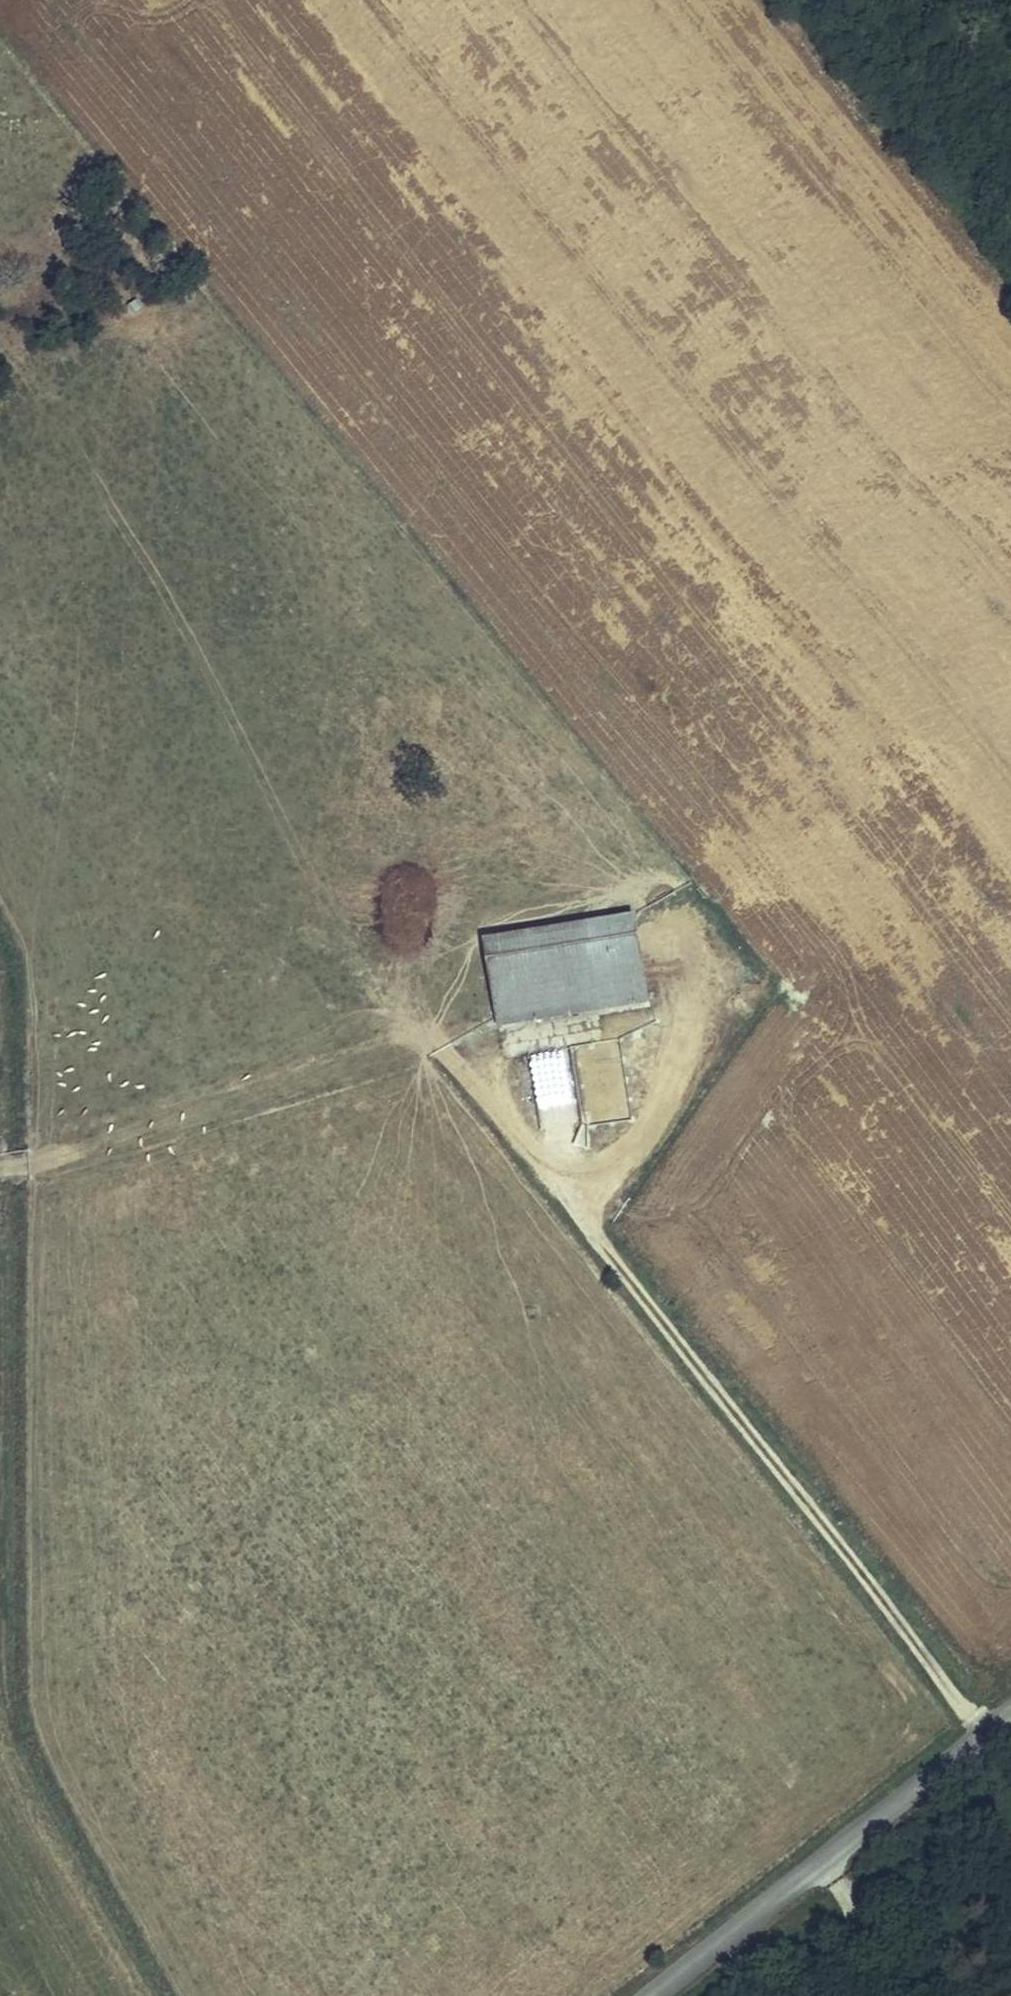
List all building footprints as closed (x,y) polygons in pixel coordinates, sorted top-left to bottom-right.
[(489,943),(503,1024),(651,999),(637,918),(489,943)] [(578,1045),(586,1124),(631,1119),(623,1041),(578,1045)] [(543,1112),(574,1106),(563,1047),(532,1053),(543,1112)]
